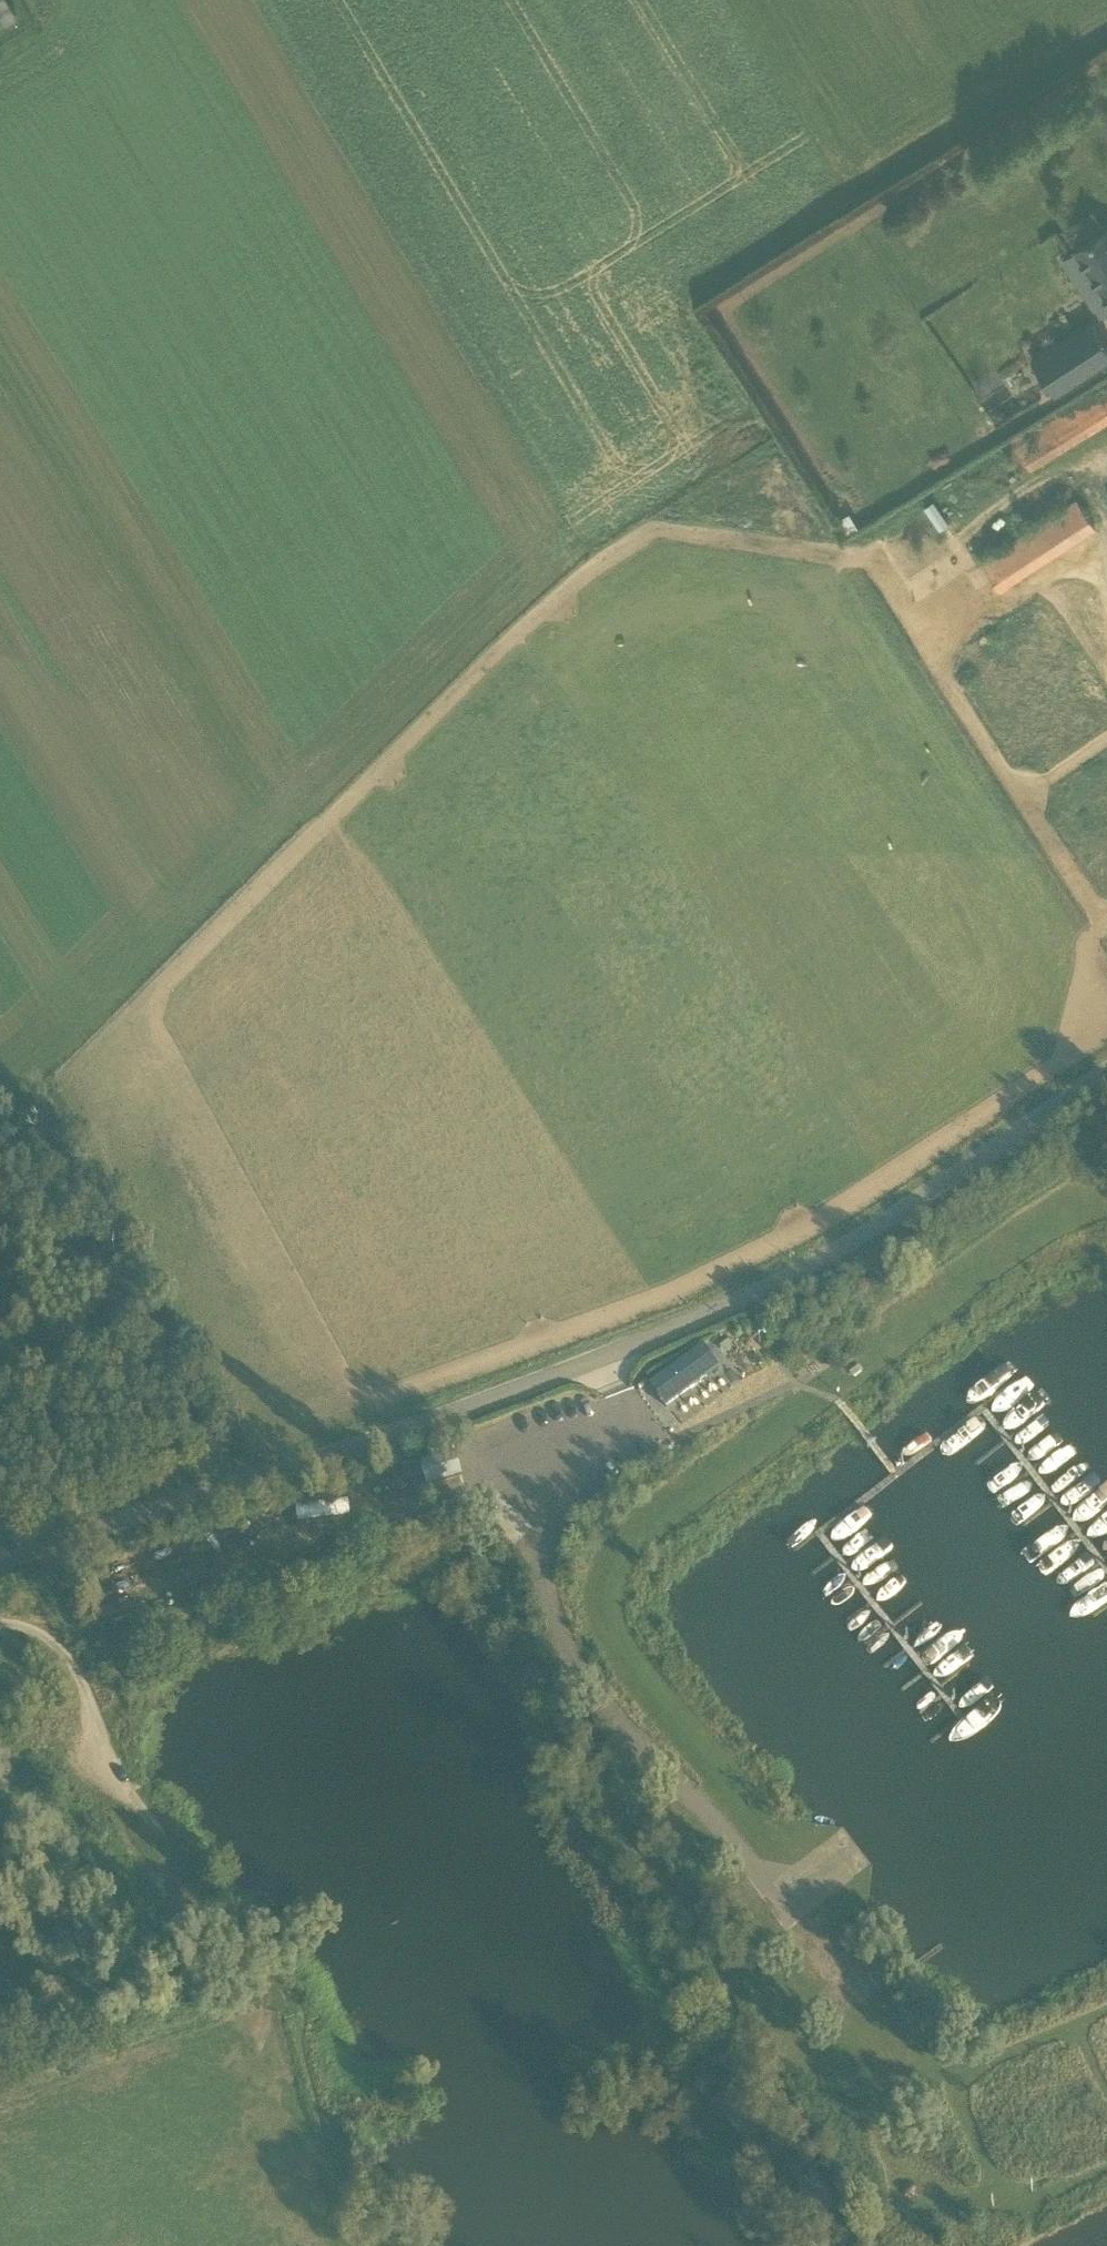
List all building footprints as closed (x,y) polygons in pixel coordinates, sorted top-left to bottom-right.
[(1062,260),(1079,287),(1099,317),(1106,312),(1106,227),(1075,248),(1076,251),(1062,260)] [(1090,320),(1033,357),(1056,392),(1106,358),(1106,345),(1090,320)] [(1106,422),(1106,379),(1027,425),(1034,437),(1018,446),(1030,466),(1106,422)] [(1097,526),(1077,496),(981,560),(1000,590),(1097,526)] [(719,1369),(704,1347),(651,1386),(667,1407),(719,1369)] [(455,1454),(422,1465),(428,1486),(461,1475),(455,1454)]
